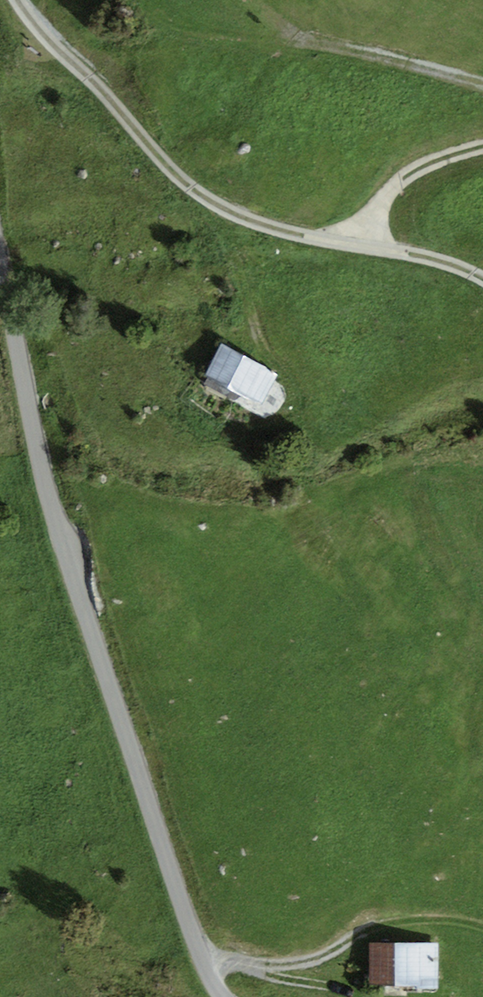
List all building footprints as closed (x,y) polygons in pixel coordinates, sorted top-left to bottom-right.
[(280,373),(221,344),(205,376),(263,405),(280,373)] [(438,943),(369,943),(368,986),(438,986),(438,943)]
